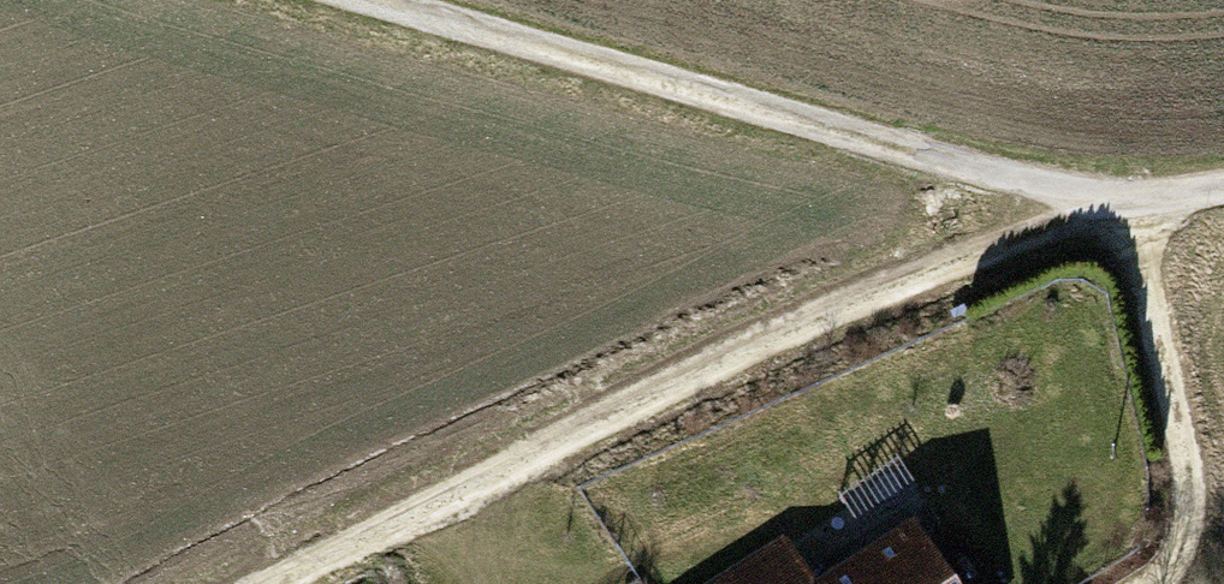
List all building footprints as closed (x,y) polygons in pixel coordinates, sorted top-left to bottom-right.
[(920,525),(826,583),(957,583),(920,525)] [(717,583),(817,583),(788,539),(717,583)]
